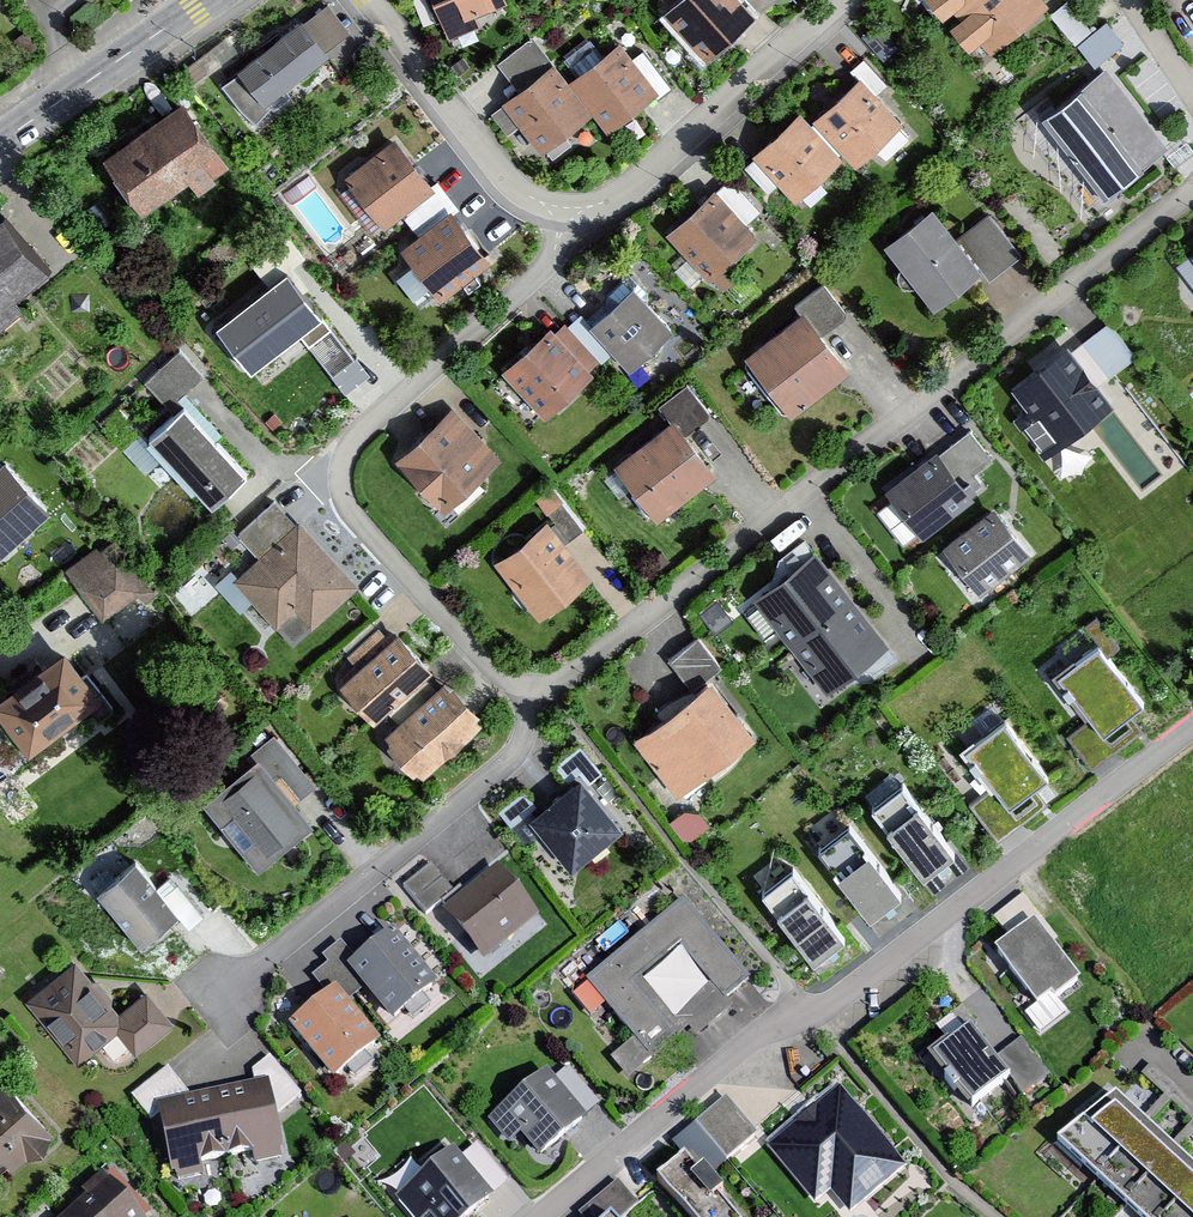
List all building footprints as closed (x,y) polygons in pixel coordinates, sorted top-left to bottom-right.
[(449,39),(478,27),(473,14),(504,2),(503,0),(433,0),(449,39)] [(660,12),(704,61),(772,0),(674,0),(660,12)] [(1041,0),(942,0),(985,49),(1042,0),(1041,0)] [(1094,24),(1073,0),(1064,0),(1052,10),(1077,39),(1094,24)] [(302,25),(296,18),(234,66),(263,103),(329,52),(326,47),(345,33),(325,7),(302,25)] [(1109,16),(1079,40),(1097,63),(1127,39),(1109,16)] [(656,93),(615,43),(564,83),(549,64),(497,107),(537,157),(591,114),(606,132),(656,93)] [(1163,145),(1103,68),(1041,117),(1100,193),(1163,145)] [(899,127),(854,80),(808,124),(796,112),(748,158),(793,204),(842,157),(854,170),(899,127)] [(231,162),(183,97),(101,156),(141,212),(189,178),(196,187),(231,162)] [(431,187),(393,139),(343,179),(381,227),(431,187)] [(753,236),(712,192),(665,236),(718,293),(742,270),(730,258),(753,236)] [(881,248),(929,308),(978,270),(984,278),(1016,254),(985,214),(954,239),(930,209),(881,248)] [(484,256),(447,212),(399,252),(436,296),(484,256)] [(0,219),(0,330),(19,314),(11,305),(48,273),(0,219)] [(1176,264),(1192,285),(1192,250),(1176,264)] [(285,281),(218,333),(251,375),(318,324),(285,281)] [(746,357),(790,413),(846,369),(820,335),(844,317),(821,287),(793,309),(799,316),(746,357)] [(675,333),(632,290),(590,332),(633,375),(675,333)] [(1130,361),(1103,325),(1069,350),(1065,345),(1009,387),(1025,409),(1012,419),(1041,458),(1111,406),(1096,386),(1130,361)] [(594,370),(547,327),(503,374),(550,418),(594,370)] [(144,386),(163,404),(195,373),(176,354),(144,386)] [(655,412),(666,426),(615,465),(655,517),(716,469),(688,433),(706,418),(683,390),(655,412)] [(152,437),(214,504),(247,474),(186,407),(152,437)] [(498,462),(450,408),(393,459),(441,513),(498,462)] [(988,460),(966,432),(938,453),(935,449),(884,488),(921,537),(977,496),(963,478),(988,460)] [(0,474),(0,558),(2,559),(48,517),(5,470),(0,474)] [(356,590),(296,521),(290,527),(271,506),(235,537),(256,560),(233,580),(274,626),(291,611),(309,631),(356,590)] [(1031,553),(993,506),(943,547),(981,594),(1031,553)] [(593,580),(544,519),(490,562),(539,623),(593,580)] [(142,589),(107,541),(63,573),(98,621),(142,589)] [(883,645),(813,554),(753,600),(824,691),(883,645)] [(431,671),(396,634),(388,642),(377,631),(346,661),(356,671),(337,689),(372,726),(431,671)] [(667,662),(691,693),(633,738),(677,795),(754,735),(709,677),(722,667),(699,638),(667,662)] [(1141,700),(1094,644),(1050,681),(1086,723),(1067,739),(1089,765),(1113,746),(1102,733),(1141,700)] [(91,686),(64,647),(0,691),(0,715),(27,753),(80,716),(91,700),(91,686)] [(479,721),(441,682),(382,740),(419,778),(479,721)] [(1047,779),(1003,720),(962,750),(991,788),(974,800),(1000,837),(1043,805),(1032,790),(1047,779)] [(311,821),(256,757),(198,805),(252,870),(311,821)] [(959,851),(903,780),(874,803),(930,874),(959,851)] [(616,827),(579,783),(537,818),(574,862),(616,827)] [(695,801),(673,818),(688,837),(710,819),(695,801)] [(907,895),(849,821),(819,844),(877,918),(907,895)] [(855,941),(795,865),(759,893),(819,969),(855,941)] [(174,915),(132,866),(94,899),(137,948),(174,915)] [(538,916),(499,867),(443,911),(482,960),(538,916)] [(402,893),(423,916),(448,894),(428,870),(402,893)] [(744,981),(679,903),(582,982),(631,1042),(610,1059),(627,1080),(687,1031),(694,1040),(730,1010),(721,999),(744,981)] [(1079,984),(1032,924),(993,955),(1037,1012),(1053,999),(1055,1002),(1079,984)] [(430,985),(389,937),(348,972),(390,1021),(430,985)] [(114,1016),(71,962),(23,1001),(74,1063),(114,1031),(134,1056),(171,1027),(143,993),(114,1016)] [(375,1043),(332,993),(289,1029),(331,1080),(375,1043)] [(991,1063),(968,1031),(929,1060),(967,1111),(1006,1082),(1018,1097),(1045,1077),(1020,1042),(991,1063)] [(1058,1144),(1138,1216),(1192,1216),(1192,1108),(1148,1066),(1117,1100),(1058,1144)] [(582,1119),(543,1073),(485,1123),(506,1147),(518,1136),(537,1158),(582,1119)] [(0,1082),(0,1159),(12,1171),(51,1133),(0,1082)] [(283,1157),(266,1083),(155,1108),(172,1182),(283,1157)] [(902,1169),(838,1089),(765,1148),(812,1207),(828,1194),(845,1215),(902,1169)] [(722,1100),(669,1144),(682,1159),(656,1180),(687,1216),(741,1216),(707,1177),(754,1137),(722,1100)] [(448,1154),(393,1200),(407,1216),(466,1216),(487,1199),(448,1154)] [(100,1175),(78,1195),(84,1202),(67,1216),(138,1216),(100,1175)] [(613,1186),(575,1216),(576,1216),(622,1216),(632,1209),(613,1186)]
